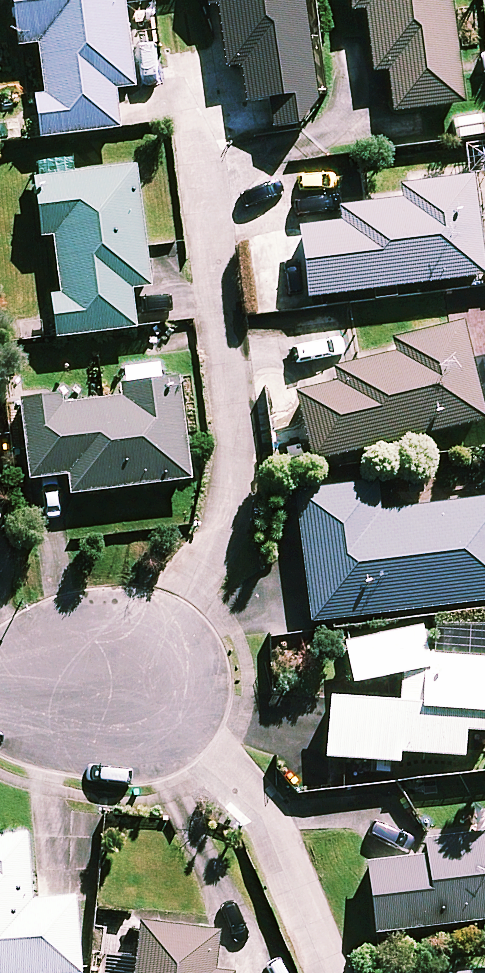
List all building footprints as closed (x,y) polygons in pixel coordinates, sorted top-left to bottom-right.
[(123,0),(0,0),(0,9),(14,8),(19,53),(36,51),(46,143),(118,136),(114,96),(133,94),(123,0)] [(270,114),(276,136),(298,133),(318,102),(302,0),(208,0),(210,11),(218,10),(227,70),(243,78),(248,111),(270,114)] [(450,0),(349,0),(351,14),(367,13),(374,76),(389,74),(394,119),(462,111),(450,0)] [(69,163),(32,168),(41,242),(55,240),(62,303),(53,304),(57,344),(134,335),(130,294),(149,292),(135,175),(71,182),(69,163)] [(484,284),(473,186),(399,195),(401,208),(340,215),(342,230),(301,235),(309,305),(484,284)] [(464,332),(394,349),(396,360),(337,374),(340,390),(298,400),(314,468),(484,427),(484,421),(464,332)] [(189,487),(178,388),(122,394),(123,406),(66,412),(64,394),(22,399),(32,485),(70,481),(73,500),(189,487)] [(375,491),(298,501),(314,627),(484,607),(484,507),(378,519),(375,491)] [(424,632),(385,630),(345,645),(349,685),(402,688),(401,706),(331,701),(327,765),(398,769),(399,759),(463,763),(464,738),(484,739),(484,636),(469,635),(424,632)] [(26,842),(0,844),(0,972),(80,972),(74,904),(31,908),(26,842)] [(426,849),(428,864),(367,872),(375,939),(484,926),(484,842),(426,849)] [(142,931),(137,972),(215,972),(218,940),(142,931)]
